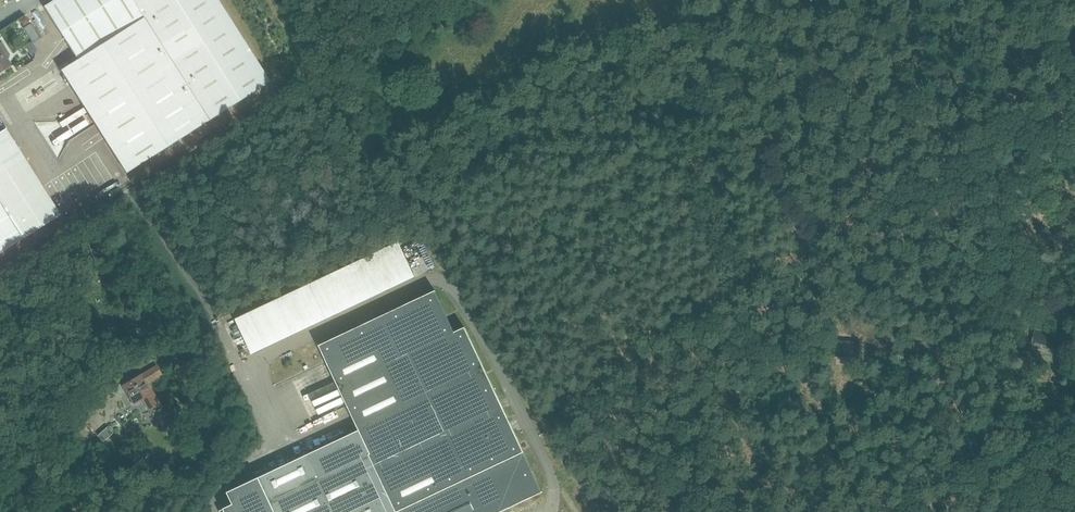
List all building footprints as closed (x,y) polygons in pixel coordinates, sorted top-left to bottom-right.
[(135,167),(269,82),(216,0),(132,0),(144,18),(69,65),(67,61),(58,67),(126,173),(135,167)] [(30,23),(26,16),(19,20),(23,27),(30,23)] [(40,39),(30,24),(23,29),(32,43),(40,39)] [(12,66),(7,58),(4,60),(0,53),(0,73),(12,66)] [(58,123),(66,137),(90,123),(82,109),(58,123)] [(0,133),(0,253),(60,215),(5,129),(0,133)] [(1059,225),(1054,218),(1048,222),(1053,229),(1059,225)] [(401,244),(234,311),(248,347),(416,281),(401,244)] [(115,249),(121,257),(126,253),(120,245),(115,249)] [(220,511),(500,511),(542,492),(465,328),(454,333),(435,292),(319,346),(359,431),(228,493),(233,505),(224,509),(220,511)] [(1061,335),(1035,329),(1032,344),(1058,350),(1061,335)] [(813,364),(817,370),(822,366),(818,360),(813,364)] [(142,399),(148,410),(153,417),(163,411),(147,384),(162,375),(156,366),(142,375),(123,386),(134,404),(142,399)] [(326,366),(300,378),(303,384),(329,372),(326,366)] [(340,399),(315,407),(317,413),(342,405),(340,399)] [(51,490),(45,492),(49,504),(55,502),(51,490)] [(38,494),(25,498),(27,505),(40,501),(38,494)]
